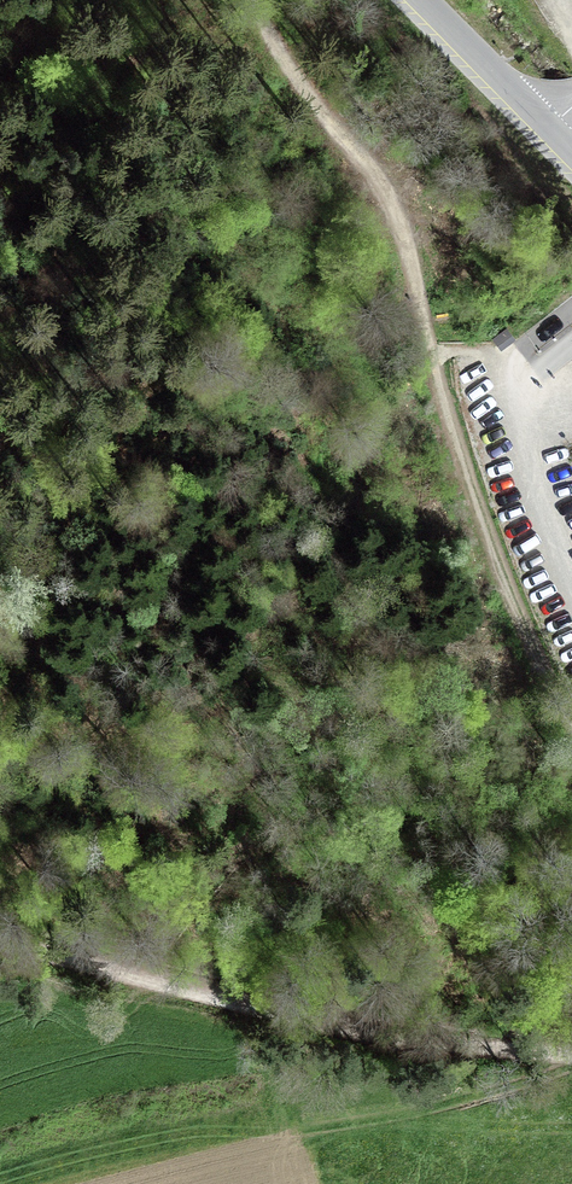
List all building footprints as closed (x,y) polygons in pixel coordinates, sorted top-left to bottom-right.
[(501,354),(516,343),(507,331),(492,342),(501,354)]
